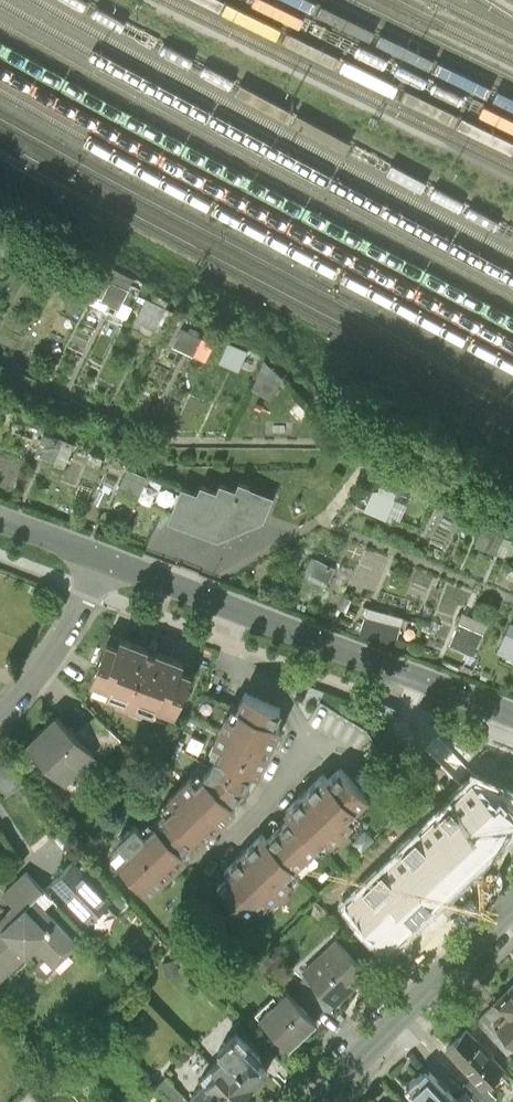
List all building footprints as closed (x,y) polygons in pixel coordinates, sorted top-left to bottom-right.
[(120,288),(111,302),(136,318),(145,303),(120,288)] [(142,319),(161,336),(180,314),(161,298),(142,319)] [(189,328),(182,344),(208,355),(215,338),(189,328)] [(45,451),(65,458),(73,436),(53,429),(45,451)] [(151,489),(158,474),(141,466),(134,481),(151,489)] [(419,520),(426,498),(390,486),(383,508),(419,520)] [(200,498),(185,491),(171,525),(191,534),(212,543),(263,526),(273,502),(238,487),(235,493),(221,488),(218,495),(203,489),(200,498)] [(512,553),(512,552),(512,528),(502,522),(492,544),(512,553)] [(333,586),(343,565),(322,554),(311,575),(333,586)] [(376,606),(370,636),(415,644),(420,614),(376,606)] [(496,622),(473,611),(457,644),(480,654),(496,622)] [(504,653),(512,656),(512,633),(504,653)] [(108,646),(90,692),(175,726),(193,680),(182,675),(185,668),(153,655),(120,642),(117,650),(108,646)] [(232,706),(210,756),(217,759),(212,770),(246,792),(254,775),(262,779),(282,730),(277,728),(282,714),(244,697),(239,709),(232,706)] [(55,722),(24,752),(66,794),(97,764),(75,742),(69,736),(55,722)] [(95,722),(75,742),(97,764),(117,744),(95,722)] [(0,768),(0,796),(5,803),(28,787),(9,761),(0,768)] [(199,773),(160,809),(166,816),(192,844),(195,847),(236,812),(232,806),(246,792),(212,770),(204,779),(199,773)] [(284,820),(289,825),(321,859),(361,822),(357,818),(368,808),(341,779),(329,790),(323,783),(284,820)] [(345,906),(388,950),(460,880),(455,875),(463,868),(468,873),(512,829),(512,794),(475,779),(345,906)] [(128,855),(118,865),(150,897),(187,860),(181,855),(192,844),(166,816),(144,836),(134,827),(117,844),(128,855)] [(321,859),(289,825),(266,847),(298,881),(321,859)] [(226,883),(217,891),(251,927),(298,881),(266,847),(261,842),(222,879),(226,883)] [(73,867),(49,888),(89,927),(119,916),(77,871),(73,867)] [(91,868),(77,871),(119,916),(128,907),(91,868)] [(1,899),(13,913),(19,919),(35,904),(43,895),(26,875),(1,899)] [(0,925),(0,991),(31,961),(47,977),(77,948),(35,904),(19,919),(13,913),(0,925)] [(335,941),(303,972),(307,976),(332,1002),(335,1004),(355,985),(366,974),(335,941)] [(332,1002),(307,976),(298,985),(301,989),(323,1011),(332,1002)] [(314,1020),(323,1011),(301,989),(292,998),(314,1020)] [(509,990),(509,989),(494,1004),(493,1006),(486,1013),(495,1022),(495,1023),(512,1043),(512,994),(509,990)] [(286,991),(258,1018),(289,1049),(297,1041),(316,1023),(314,1020),(292,998),(286,991)] [(486,1013),(475,1022),(506,1056),(512,1050),(512,1043),(495,1023),(495,1022),(486,1013)] [(123,1034),(116,1026),(109,1032),(116,1040),(123,1034)] [(466,1032),(447,1050),(474,1078),(484,1089),(485,1087),(503,1070),(483,1050),(466,1032)] [(222,1056),(212,1066),(241,1096),(267,1071),(258,1062),(255,1059),(259,1055),(237,1033),(218,1051),(222,1056)] [(191,1095),(193,1097),(189,1101),(190,1101),(235,1101),(241,1096),(212,1066),(201,1077),(205,1081),(191,1095)] [(405,1090),(416,1101),(456,1101),(426,1070),(405,1090)] [(166,1076),(157,1085),(174,1101),(190,1101),(189,1101),(166,1076)] [(474,1078),(463,1088),(476,1101),(493,1101),(496,1099),(485,1087),(484,1089),(474,1078)] [(466,1092),(456,1101),(475,1101),(466,1092)]
